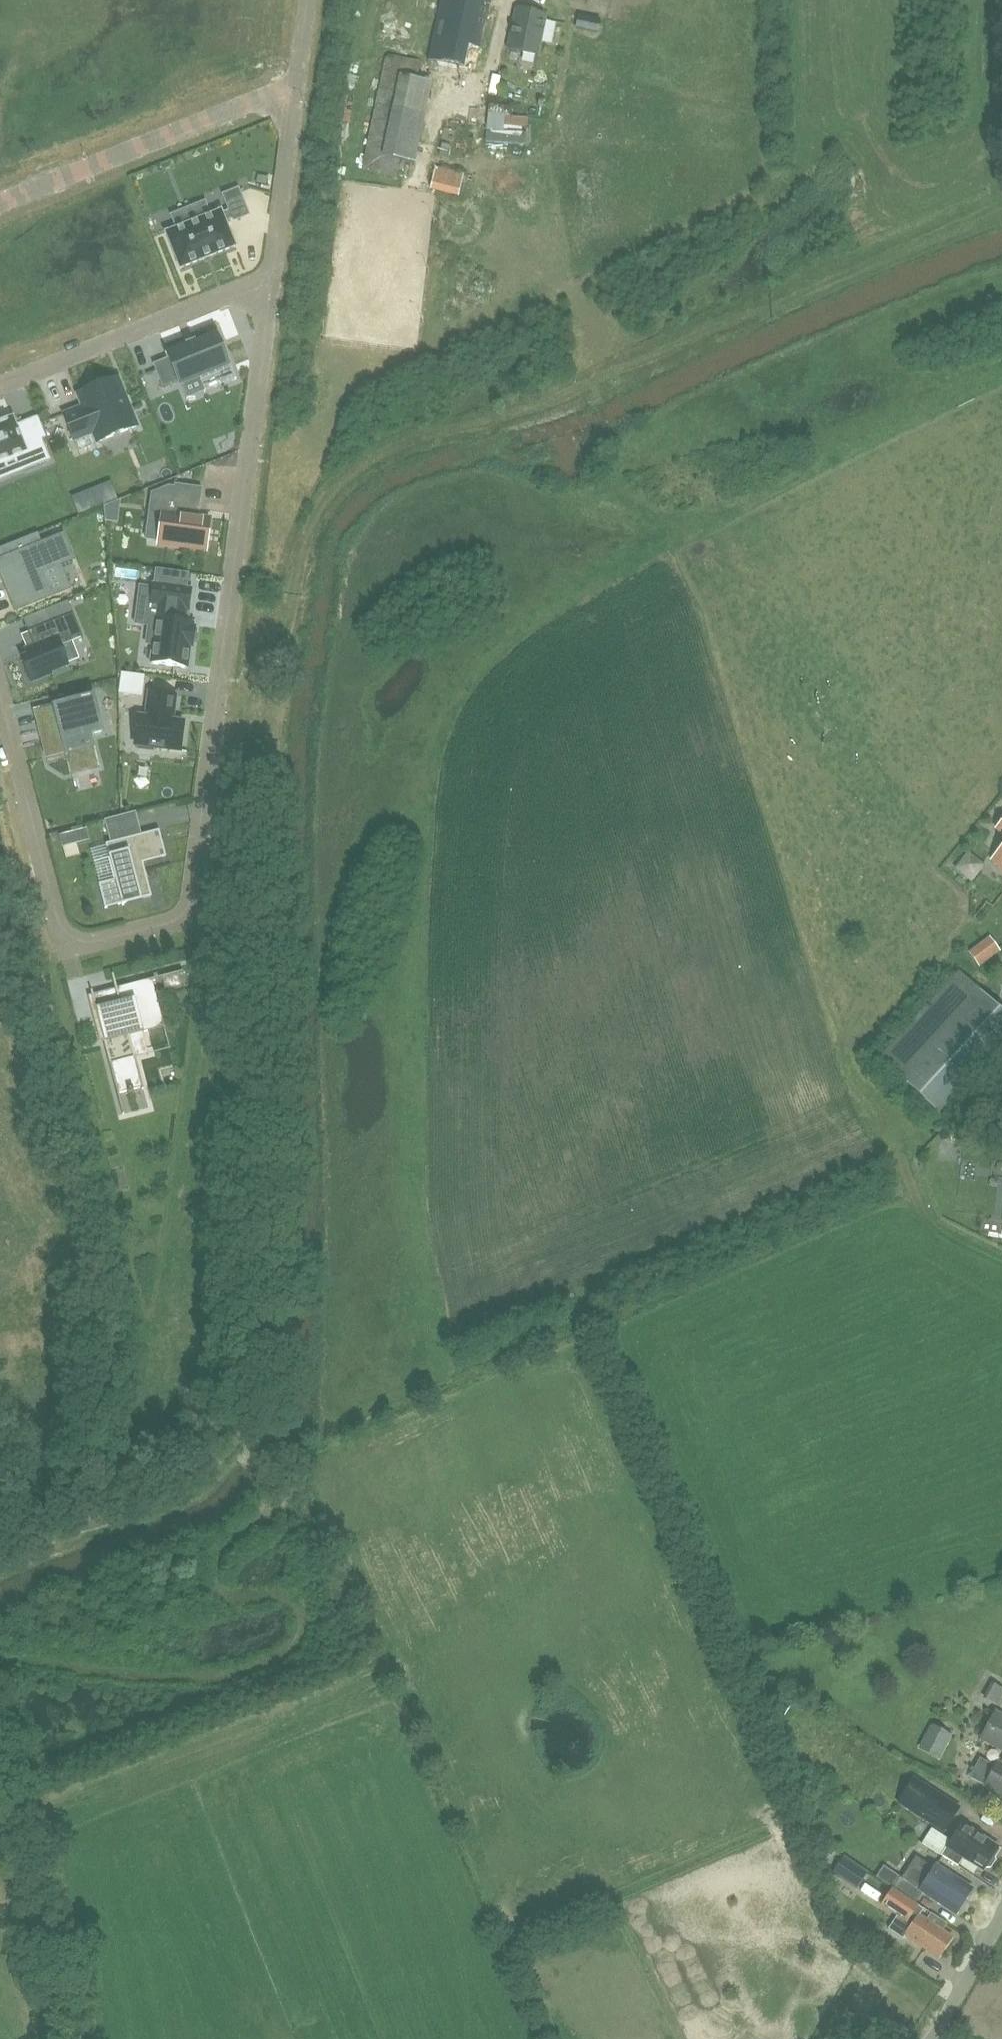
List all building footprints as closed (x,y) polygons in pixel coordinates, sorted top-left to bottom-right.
[(477,71),(492,0),(441,0),(428,61),(477,71)] [(516,9),(507,50),(538,57),(547,15),(516,9)] [(598,33),(600,19),(581,15),(578,30),(598,33)] [(433,83),(401,76),(384,157),(417,163),(433,83)] [(493,116),(492,141),(525,142),(526,117),(493,116)] [(458,195),(464,173),(437,167),(432,189),(458,195)] [(267,178),(258,176),(257,183),(266,185),(267,178)] [(221,211),(166,233),(180,269),(235,247),(225,221),(233,218),(234,221),(249,215),(238,189),(223,195),(230,211),(222,214),(221,211)] [(171,363),(155,370),(162,388),(179,381),(181,385),(198,378),(200,382),(201,381),(231,369),(222,348),(219,350),(213,336),(193,344),(168,354),(170,357),(170,358),(169,358),(171,363)] [(92,432),(96,441),(137,424),(117,376),(76,393),(81,405),(63,412),(74,439),(92,432)] [(16,455),(23,470),(49,460),(42,440),(41,438),(23,445),(16,425),(13,418),(0,423),(0,462),(16,455)] [(163,512),(159,541),(158,544),(206,551),(210,519),(195,517),(196,508),(199,509),(202,489),(176,485),(175,488),(169,487),(152,494),(150,505),(165,507),(165,513),(163,512)] [(81,495),(73,498),(79,513),(87,510),(81,495)] [(119,508),(104,506),(105,521),(117,523),(119,508)] [(0,561),(0,570),(16,609),(49,596),(40,572),(72,559),(63,536),(43,544),(38,533),(12,543),(17,555),(1,561),(0,561)] [(148,627),(146,645),(153,646),(150,664),(188,669),(191,648),(193,648),(196,627),(194,626),(194,623),(184,622),(186,610),(189,611),(192,590),(186,589),(172,587),(175,571),(156,569),(154,585),(153,584),(152,588),(150,605),(165,607),(162,627),(148,625),(148,627)] [(28,656),(22,659),(31,682),(51,674),(50,672),(68,665),(67,664),(60,647),(73,642),(83,638),(68,601),(42,612),(47,624),(28,632),(28,633),(34,647),(27,649),(26,650),(28,656)] [(123,674),(120,692),(140,695),(143,677),(123,674)] [(139,717),(135,745),(139,746),(139,750),(153,751),(154,747),(180,751),(184,722),(172,721),(175,696),(150,693),(146,718),(139,717)] [(47,739),(43,740),(47,758),(67,754),(72,774),(98,768),(89,735),(102,732),(93,697),(35,712),(40,728),(44,727),(47,739)] [(143,863),(166,857),(159,830),(106,844),(115,880),(99,884),(105,909),(122,904),(122,906),(124,905),(124,904),(152,897),(143,863)] [(77,843),(75,832),(60,836),(63,847),(77,843)] [(992,861),(1001,869),(1001,848),(992,861)] [(974,853),(960,869),(977,883),(990,867),(974,853)] [(1001,954),(1001,947),(996,938),(973,955),(983,968),(1001,954)] [(880,1060),(939,1114),(1001,1045),(1001,1011),(959,972),(880,1060)] [(179,987),(176,973),(162,977),(165,991),(179,987)] [(97,1008),(95,1008),(117,1094),(127,1092),(128,1093),(134,1092),(133,1090),(142,1088),(142,1090),(144,1089),(130,1036),(164,1027),(152,979),(115,989),(119,1003),(109,1005),(107,1005),(107,1006),(97,1008)] [(987,1728),(982,1737),(1001,1748),(1001,1716),(996,1713),(987,1728)] [(948,1735),(932,1727),(920,1752),(936,1760),(948,1735)] [(971,1777),(973,1778),(986,1785),(985,1786),(999,1794),(993,1804),(1001,1809),(1001,1764),(998,1762),(995,1767),(981,1759),(979,1762),(971,1777)] [(898,1802),(944,1831),(958,1809),(912,1780),(898,1802)] [(998,1848),(962,1824),(942,1856),(958,1866),(964,1857),(984,1871),(986,1868),(987,1868),(991,1868),(996,1860),(994,1856),(993,1855),(998,1848)] [(916,1856),(901,1878),(920,1890),(923,1892),(957,1913),(969,1894),(973,1887),(962,1881),(937,1864),(934,1868),(916,1856)] [(832,1874),(837,1877),(841,1880),(844,1876),(858,1886),(867,1873),(843,1857),(835,1869),(832,1874)] [(900,1877),(893,1887),(916,1902),(923,1892),(920,1890),(901,1878),(900,1877)] [(893,1889),(882,1906),(897,1916),(888,1929),(903,1939),(905,1936),(938,1958),(952,1937),(943,1931),(926,1920),(920,1915),(924,1909),(908,1899),(893,1889)]
